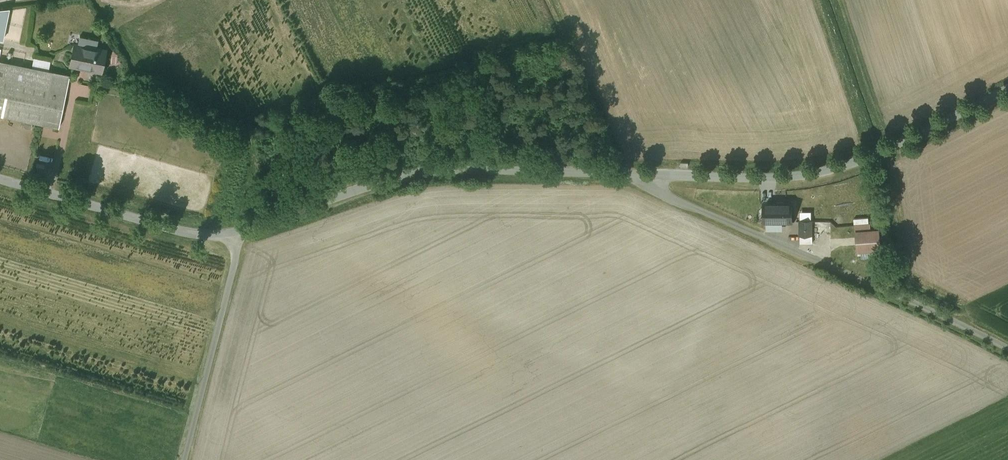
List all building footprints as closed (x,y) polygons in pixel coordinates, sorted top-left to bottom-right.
[(8,17),(9,8),(0,9),(0,15),(8,17)] [(105,51),(76,45),(72,65),(100,71),(105,51)] [(38,123),(42,124),(52,73),(0,62),(0,115),(38,123)] [(69,76),(52,73),(42,124),(59,127),(69,76)] [(88,179),(73,175),(71,182),(85,186),(88,179)] [(791,203),(763,204),(763,225),(792,224),(791,203)] [(809,222),(797,222),(797,245),(809,244),(809,222)] [(880,230),(855,232),(857,251),(882,248),(880,230)]
